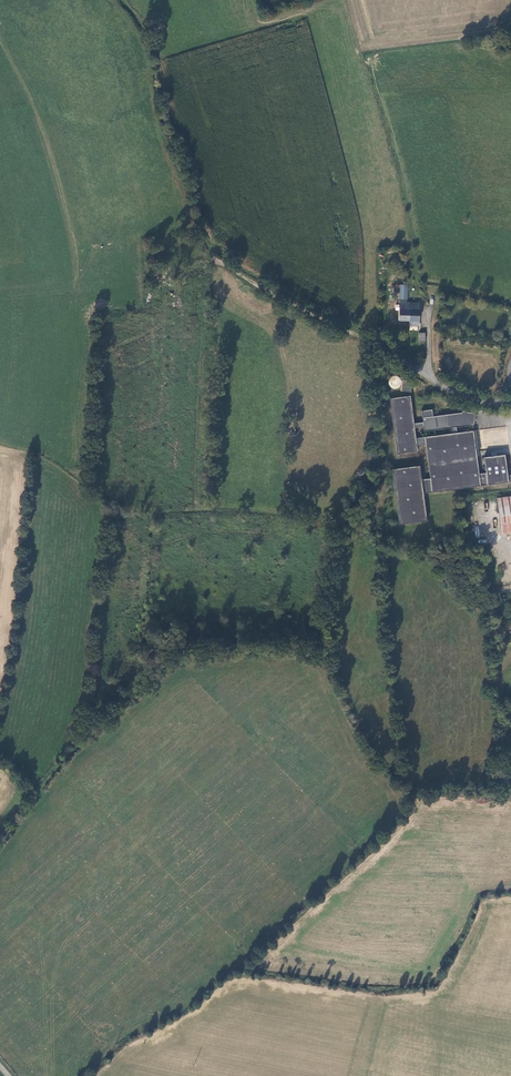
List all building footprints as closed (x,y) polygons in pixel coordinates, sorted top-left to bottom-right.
[(398,320),(409,321),(409,303),(407,303),(407,299),(399,299),(398,320)] [(419,303),(409,303),(409,321),(419,321),(419,318),(419,311),(419,303)] [(398,377),(396,376),(392,376),(390,377),(388,380),(388,383),(389,386),(392,388),(395,388),(396,388),(399,386),(400,383),(400,380),(398,377)] [(401,391),(411,392),(412,381),(402,380),(401,391)] [(507,475),(505,455),(484,458),(486,473),(479,474),(473,431),(457,433),(456,427),(467,426),(473,427),(476,414),(462,411),(461,412),(433,416),(432,409),(421,411),(423,422),(414,423),(410,396),(389,398),(397,454),(417,451),(417,446),(426,445),(430,478),(421,480),(419,466),(391,469),(399,525),(426,521),(423,494),(510,482),(510,475),(507,475)] [(497,498),(501,533),(510,532),(510,496),(497,498)]
